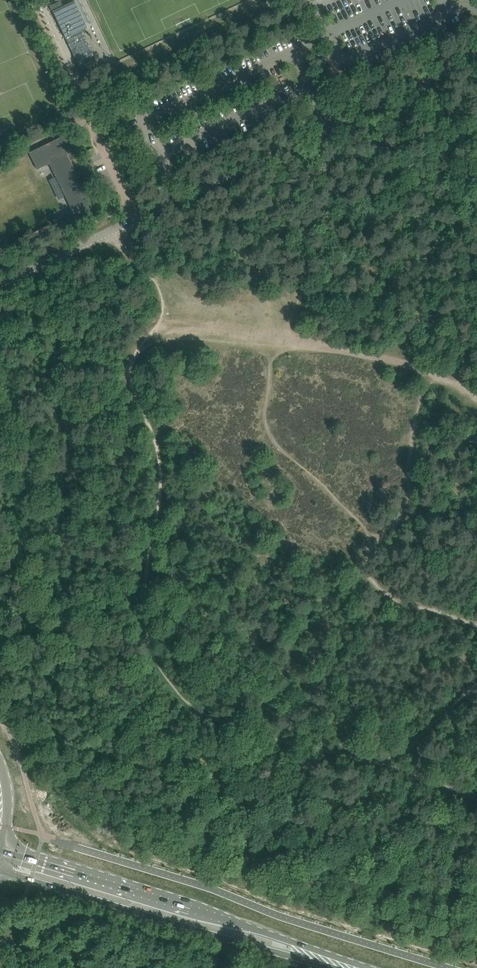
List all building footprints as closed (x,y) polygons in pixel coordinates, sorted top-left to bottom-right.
[(61,7),(55,10),(52,4),(50,6),(52,10),(53,11),(83,74),(99,66),(82,30),(85,28),(86,26),(76,3),(73,2),(61,7)] [(50,164),(72,210),(53,220),(57,228),(94,209),(68,155),(74,152),(66,134),(29,152),(38,169),(50,164)]
